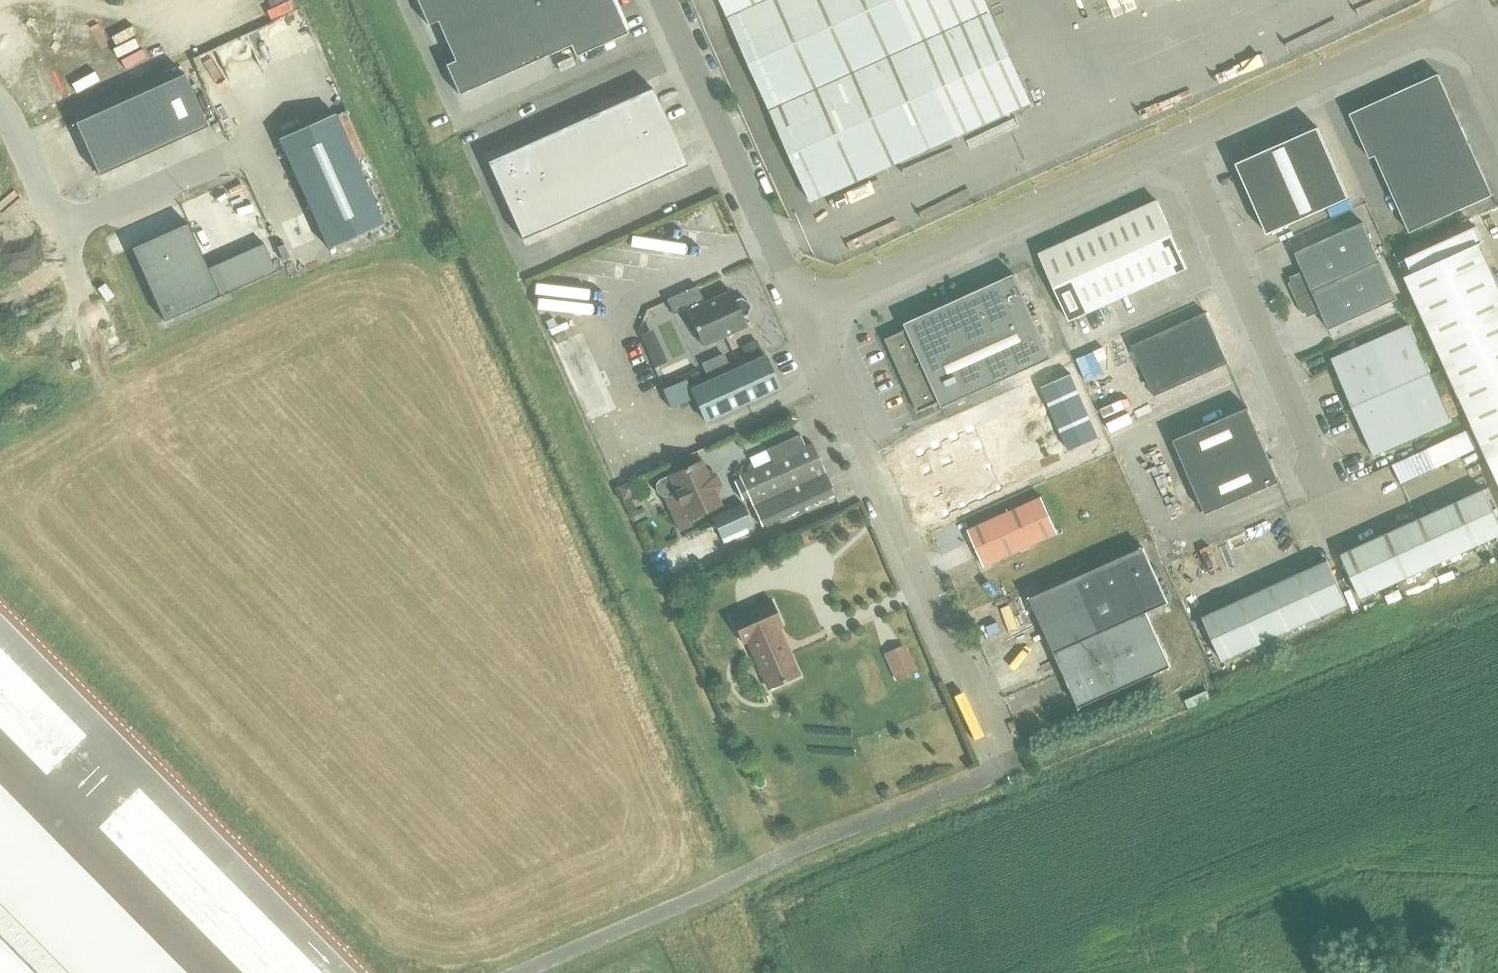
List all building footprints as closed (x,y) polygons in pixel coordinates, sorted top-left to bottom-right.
[(613,0),(418,0),(421,8),(429,25),(433,23),(438,21),(445,38),(448,45),(455,60),(455,61),(451,62),(446,65),(453,79),(459,94),(501,76),(571,45),(576,56),(628,33),(613,0)] [(730,17),(812,202),(1035,101),(990,0),(769,0),(730,17)] [(209,126),(185,73),(76,122),(99,175),(209,126)] [(1351,114),(1371,158),(1376,156),(1411,232),(1493,195),(1439,74),(1351,114)] [(653,88),(488,162),(523,239),(688,165),(653,88)] [(329,248),(384,223),(335,114),(280,138),(329,248)] [(1267,231),(1268,234),(1350,198),(1319,127),(1245,160),(1244,162),(1244,163),(1242,169),(1241,169),(1240,171),(1267,231)] [(1040,254),(1070,321),(1189,268),(1158,201),(1040,254)] [(1290,283),(1304,314),(1320,307),(1330,330),(1399,299),(1364,222),(1296,252),(1306,276),(1290,283)] [(132,248),(138,260),(146,280),(165,321),(277,271),(265,243),(209,268),(188,223),(132,248)] [(1406,276),(1497,480),(1497,286),(1479,245),(1406,276)] [(906,323),(908,329),(886,339),(919,412),(941,402),(943,408),(1053,358),(1015,274),(906,323)] [(697,286),(667,299),(674,314),(687,308),(703,346),(747,326),(743,317),(749,315),(751,308),(748,300),(741,297),(735,300),(731,291),(705,303),(697,286)] [(1133,345),(1155,396),(1229,363),(1207,312),(1133,345)] [(1374,456),(1453,421),(1410,324),(1332,359),(1374,456)] [(569,339),(565,330),(554,335),(558,344),(569,339)] [(653,330),(642,335),(647,346),(658,342),(653,330)] [(758,340),(743,346),(749,358),(763,351),(758,340)] [(703,364),(710,378),(732,368),(725,354),(703,364)] [(691,389),(706,422),(781,388),(766,355),(691,389)] [(699,371),(691,375),(694,382),(702,379),(699,371)] [(972,427),(917,452),(945,514),(1000,489),(1000,488),(1003,487),(1004,487),(1069,458),(1069,457),(1073,455),(1073,456),(1100,444),(1070,378),(1043,390),(1050,406),(1047,408),(1046,407),(981,436),(981,437),(977,439),(972,427)] [(671,385),(663,389),(666,397),(674,393),(671,385)] [(687,388),(667,397),(670,405),(691,396),(687,388)] [(1249,408),(1174,440),(1207,514),(1281,482),(1249,408)] [(752,458),(756,468),(739,476),(741,479),(735,482),(743,499),(749,496),(762,526),(835,493),(813,443),(805,446),(801,436),(752,458)] [(1457,436),(1398,460),(1407,481),(1465,457),(1457,436)] [(722,504),(702,461),(660,480),(657,484),(656,489),(658,493),(663,496),(667,496),(677,492),(689,519),(722,504)] [(1109,467),(1065,486),(1092,544),(1135,525),(1109,467)] [(624,500),(637,494),(631,482),(619,488),(624,500)] [(1341,554),(1362,599),(1398,582),(1435,566),(1497,537),(1497,519),(1484,489),(1341,554)] [(1060,534),(1043,496),(969,529),(985,567),(1060,534)] [(753,524),(745,506),(714,520),(723,538),(753,524)] [(1145,547),(1031,598),(1080,707),(1172,666),(1148,612),(1170,602),(1145,547)] [(1223,661),(1348,605),(1328,560),(1203,617),(1223,661)] [(763,672),(770,688),(799,675),(777,627),(782,625),(771,599),(732,617),(743,642),(748,640),(755,655),(753,656),(761,673),(763,672)] [(1026,625),(1018,602),(1007,606),(1015,629),(1026,625)] [(904,646),(889,653),(901,678),(915,672),(904,646)] [(1213,689),(1190,697),(1194,708),(1217,699),(1213,689)] [(890,788),(881,792),(884,801),(894,797),(890,788)] [(0,937),(0,972),(35,972),(0,937)]
